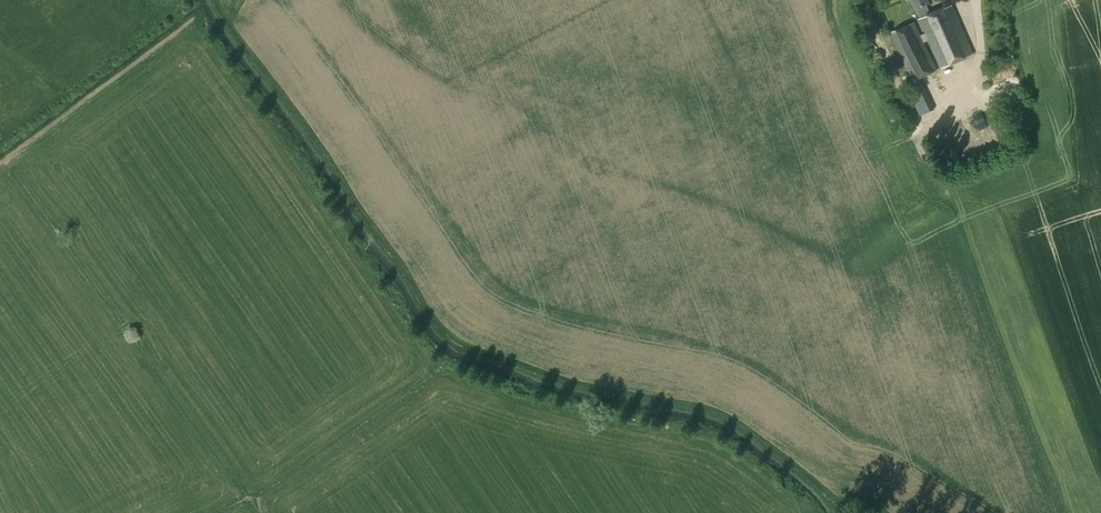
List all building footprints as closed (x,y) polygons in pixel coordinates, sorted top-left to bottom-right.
[(930,14),(925,4),(929,3),(928,0),(911,0),(915,9),(916,8),(920,18),(921,20),(930,16),(930,14)] [(921,20),(920,18),(919,19),(925,33),(921,35),(915,22),(890,33),(911,82),(905,84),(919,116),(934,109),(920,78),(937,70),(935,67),(939,65),(941,68),(973,54),(952,5),(930,14),(930,16),(921,20)] [(990,134),(995,143),(1004,139),(999,129),(990,134)]
